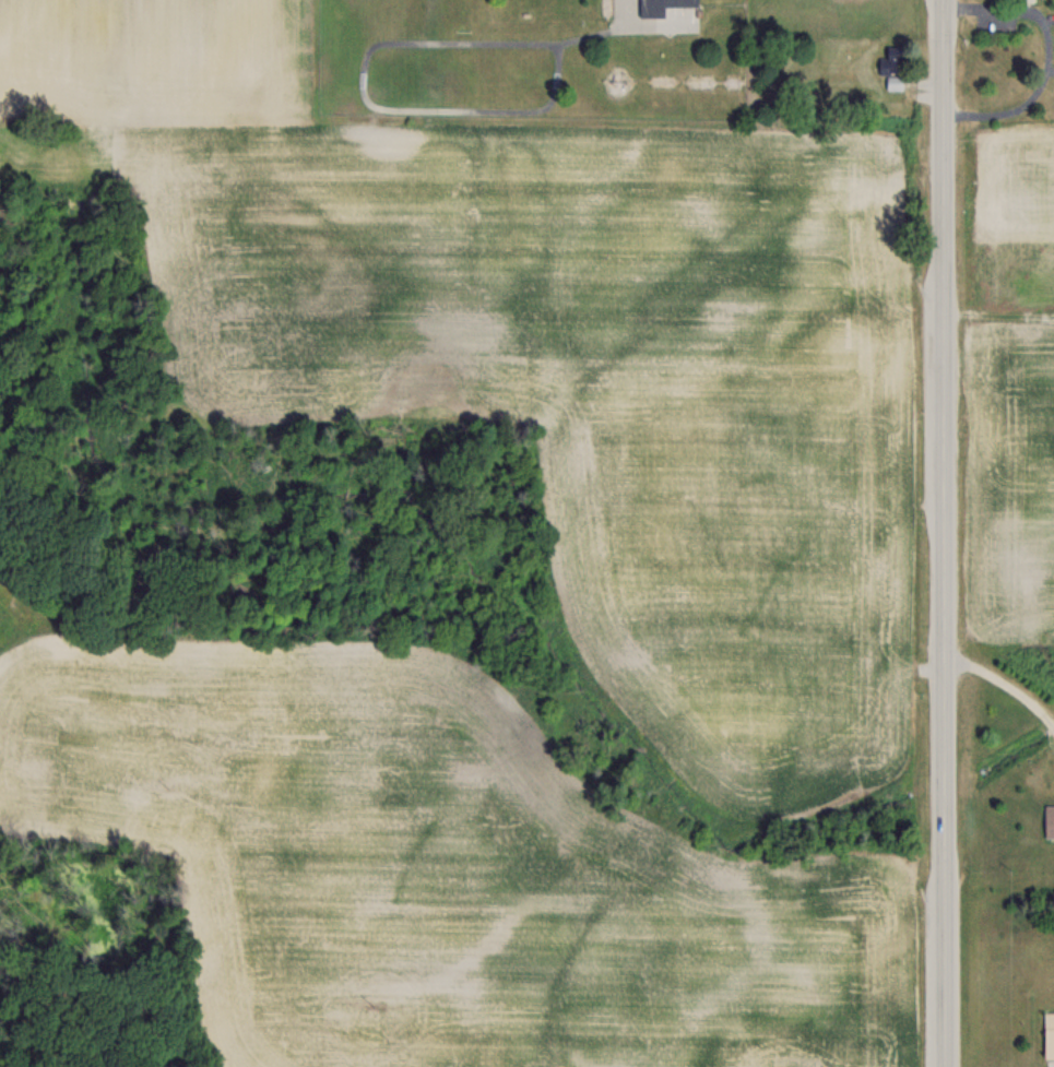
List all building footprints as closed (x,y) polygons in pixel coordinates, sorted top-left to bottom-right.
[(698,0),(636,0),(637,15),(661,15),(661,6),(698,6),(698,0)] [(901,75),(901,47),(885,47),(885,57),(879,57),(879,74),(887,74),(887,89),(902,89),(902,75),(901,75)] [(1043,811),(1043,836),(1053,836),(1053,811),(1043,811)] [(1043,1012),(1043,1058),(1053,1058),(1053,1012),(1043,1012)]
